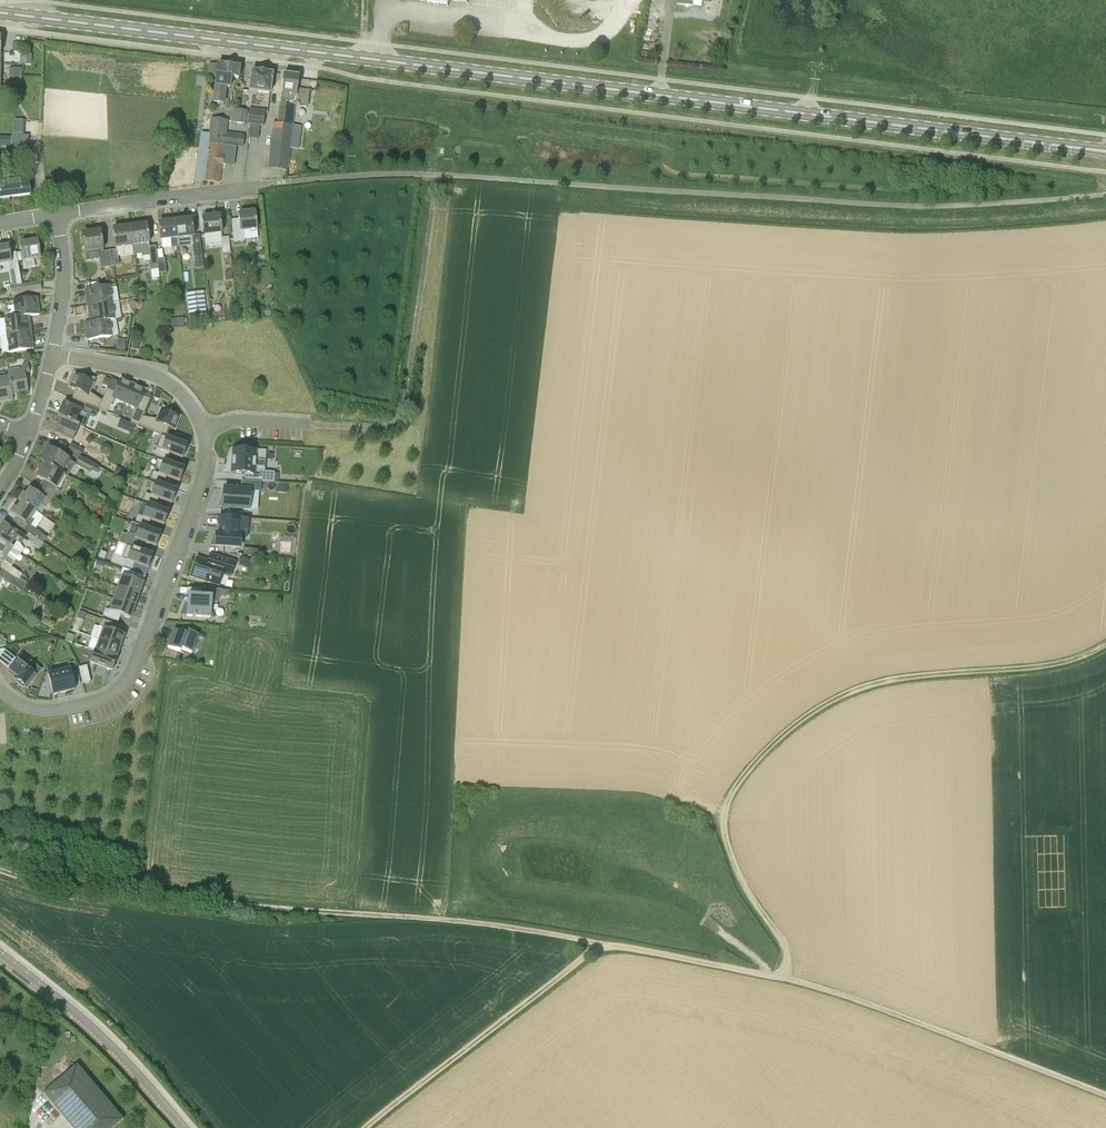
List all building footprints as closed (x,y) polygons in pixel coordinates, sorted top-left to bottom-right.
[(12,53),(22,53),(22,44),(13,44),(12,53)] [(217,65),(208,64),(207,77),(216,78),(214,87),(212,103),(224,105),(226,89),(230,90),(232,79),(238,81),(238,79),(240,68),(217,65)] [(9,84),(21,85),(22,69),(10,69),(9,84)] [(269,95),(270,85),(272,74),(270,74),(269,71),(264,70),(263,73),(261,73),(260,70),(255,69),(253,72),(251,72),(250,83),(248,93),(269,95)] [(297,89),(297,88),(298,77),(284,75),(280,103),(279,103),(276,124),(292,126),(295,105),(297,105),(297,106),(300,106),(307,107),(308,97),(309,97),(310,91),(297,89)] [(235,124),(244,126),(247,112),(237,110),(235,124)] [(263,126),(265,112),(249,110),(247,124),(250,125),(260,126),(263,126)] [(208,134),(210,134),(209,144),(224,146),(226,134),(227,121),(210,118),(209,128),(208,134)] [(24,135),(25,122),(14,121),(13,134),(24,135)] [(276,124),(274,123),(268,168),(287,171),(290,149),(291,137),(292,126),(276,124)] [(236,147),(224,146),(209,144),(210,134),(208,134),(201,133),(196,170),(195,181),(205,181),(219,183),(221,166),(223,166),(223,165),(233,167),(236,147)] [(11,147),(12,137),(0,137),(0,147),(11,147)] [(298,150),(300,138),(291,137),(290,149),(298,150)] [(30,195),(28,174),(0,178),(0,198),(0,199),(30,195)] [(257,231),(256,223),(255,212),(238,214),(239,220),(232,221),(234,243),(244,242),(243,233),(257,231)] [(221,235),(221,227),(219,216),(202,218),(204,237),(221,235)] [(194,238),(193,230),(191,219),(175,221),(178,240),(194,238)] [(175,221),(158,223),(160,234),(160,242),(167,241),(171,241),(172,248),(178,248),(177,240),(178,240),(175,221)] [(149,256),(152,279),(159,279),(158,273),(157,259),(156,246),(149,247),(149,245),(147,225),(130,227),(133,255),(133,256),(141,255),(141,257),(149,256)] [(118,257),(133,255),(130,227),(113,229),(115,241),(115,240),(116,250),(110,251),(112,267),(119,266),(118,257)] [(112,267),(110,251),(103,252),(101,238),(100,231),(84,233),(85,240),(82,240),(84,252),(85,252),(86,260),(99,258),(101,269),(112,267)] [(230,254),(228,237),(221,238),(223,254),(230,254)] [(20,244),(23,262),(41,259),(37,241),(20,244)] [(10,254),(8,246),(0,247),(0,266),(8,264),(11,286),(9,286),(10,293),(23,292),(22,285),(21,285),(16,253),(10,254)] [(196,268),(204,267),(201,254),(194,255),(196,268)] [(157,259),(158,273),(166,272),(164,259),(157,259)] [(23,292),(31,291),(42,289),(41,282),(22,285),(23,292)] [(265,290),(265,282),(253,283),(253,291),(265,290)] [(88,306),(112,302),(110,286),(96,288),(85,290),(88,306)] [(187,293),(190,320),(191,320),(206,318),(203,291),(187,293)] [(4,320),(29,316),(39,315),(37,298),(12,301),(14,317),(4,319),(4,320)] [(90,322),(114,319),(112,302),(88,306),(90,322)] [(6,336),(31,333),(29,316),(4,320),(6,336)] [(99,339),(112,337),(109,321),(114,320),(114,319),(90,322),(85,323),(88,340),(99,339)] [(8,352),(22,351),(33,349),(31,333),(6,336),(8,352)] [(116,350),(124,351),(126,340),(117,339),(116,350)] [(28,393),(25,374),(29,373),(28,363),(21,364),(22,369),(17,369),(8,371),(12,396),(28,393)] [(8,371),(7,371),(8,376),(0,377),(0,402),(13,400),(12,396),(8,371)] [(86,405),(98,411),(102,402),(90,394),(96,380),(85,378),(84,380),(74,376),(69,389),(75,392),(72,399),(86,405)] [(115,401),(124,405),(132,386),(119,380),(113,394),(107,391),(102,402),(98,411),(106,414),(115,401)] [(139,405),(145,391),(132,386),(124,405),(133,409),(130,424),(138,428),(139,425),(142,417),(146,408),(139,405)] [(81,410),(74,407),(63,403),(57,417),(79,427),(80,426),(76,424),(81,410)] [(95,417),(96,417),(98,411),(86,405),(83,412),(95,417)] [(139,425),(163,434),(167,436),(169,428),(176,431),(181,417),(171,414),(172,412),(163,405),(157,419),(142,417),(139,425)] [(73,441),(79,427),(57,417),(55,423),(59,424),(55,433),(65,438),(73,441)] [(128,424),(125,430),(132,433),(135,426),(128,424)] [(171,454),(184,459),(189,446),(167,438),(162,451),(157,449),(155,455),(163,458),(168,460),(171,454)] [(67,451),(79,458),(83,450),(71,444),(67,451)] [(44,464),(62,474),(70,460),(48,447),(40,461),(44,464)] [(266,452),(257,451),(232,450),(229,459),(231,459),(230,465),(227,465),(224,472),(245,474),(244,481),(261,482),(274,483),(274,473),(264,472),(265,467),(256,466),(253,466),(253,461),(257,461),(265,461),(266,452)] [(92,471),(94,466),(79,458),(76,464),(75,464),(75,465),(80,468),(91,473),(92,471)] [(167,476),(181,481),(185,468),(164,460),(159,473),(154,471),(152,477),(160,481),(165,482),(167,476)] [(58,488),(64,476),(62,474),(44,464),(36,477),(42,481),(39,487),(49,494),(56,498),(57,498),(62,491),(58,488)] [(92,471),(97,474),(100,468),(95,465),(94,466),(92,471)] [(117,467),(113,474),(122,479),(125,472),(117,467)] [(222,489),(217,507),(249,510),(250,491),(260,492),(261,482),(244,481),(241,481),(241,490),(222,489)] [(159,498),(173,503),(177,490),(156,482),(151,495),(146,493),(144,500),(152,503),(157,504),(159,498)] [(277,493),(287,493),(287,485),(277,485),(277,493)] [(37,512),(42,505),(49,494),(39,487),(35,492),(30,489),(25,495),(23,493),(19,499),(37,512)] [(31,520),(37,512),(19,499),(18,500),(21,502),(17,509),(14,507),(10,513),(16,517),(12,523),(26,532),(30,526),(25,523),(29,518),(31,520)] [(151,520),(165,524),(169,511),(148,504),(143,517),(138,515),(136,521),(144,524),(149,526),(151,520)] [(216,533),(211,544),(216,544),(240,545),(241,534),(238,534),(239,525),(247,526),(248,518),(220,517),(220,524),(222,524),(221,533),(216,533)] [(13,530),(3,524),(0,529),(0,541),(13,549),(14,547),(13,547),(16,543),(20,545),(24,538),(13,530)] [(143,542),(157,546),(161,533),(140,526),(135,539),(130,537),(128,543),(136,546),(141,548),(143,542)] [(43,543),(32,535),(27,542),(39,550),(43,543)] [(13,549),(0,541),(0,568),(27,584),(27,583),(20,578),(22,575),(11,567),(19,555),(12,550),(13,549)] [(122,559),(149,568),(153,555),(127,546),(122,559)] [(98,558),(104,560),(107,554),(100,552),(98,558)] [(191,577),(219,586),(223,574),(230,577),(235,562),(214,555),(212,561),(210,561),(208,562),(196,558),(191,577)] [(78,565),(86,571),(92,563),(85,557),(78,565)] [(239,565),(247,568),(250,560),(241,557),(239,565)] [(100,570),(101,571),(103,565),(102,564),(96,562),(94,568),(100,570)] [(27,584),(0,568),(0,578),(22,592),(27,584)] [(118,588),(139,596),(143,584),(133,580),(136,574),(122,569),(120,576),(122,576),(118,588)] [(76,579),(84,582),(87,575),(79,572),(76,579)] [(114,600),(135,607),(139,596),(118,588),(114,600)] [(201,589),(201,597),(188,596),(188,603),(184,603),(179,615),(213,618),(214,604),(221,604),(224,590),(201,589)] [(135,607),(114,600),(110,611),(105,609),(103,617),(118,622),(121,616),(130,619),(135,607)] [(42,613),(49,616),(52,609),(45,605),(42,613)] [(77,618),(83,621),(86,614),(79,611),(77,618)] [(99,640),(120,647),(124,636),(114,632),(117,625),(102,619),(99,627),(103,629),(99,640)] [(188,631),(187,635),(174,630),(168,647),(180,652),(181,649),(191,653),(198,635),(188,631)] [(65,641),(72,643),(75,636),(68,634),(65,641)] [(99,640),(95,651),(116,658),(120,647),(99,640)] [(116,658),(95,651),(94,651),(90,663),(112,671),(117,659),(116,658)] [(27,688),(37,675),(17,660),(8,670),(16,676),(14,678),(17,681),(16,682),(23,687),(24,686),(27,688)] [(73,690),(72,685),(80,683),(74,662),(67,664),(69,670),(47,676),(52,696),(56,695),(56,692),(59,691),(60,694),(68,692),(73,690)] [(82,684),(91,682),(86,666),(78,668),(82,684)] [(124,1119),(77,1064),(42,1094),(72,1127),(113,1127),(124,1119)]
